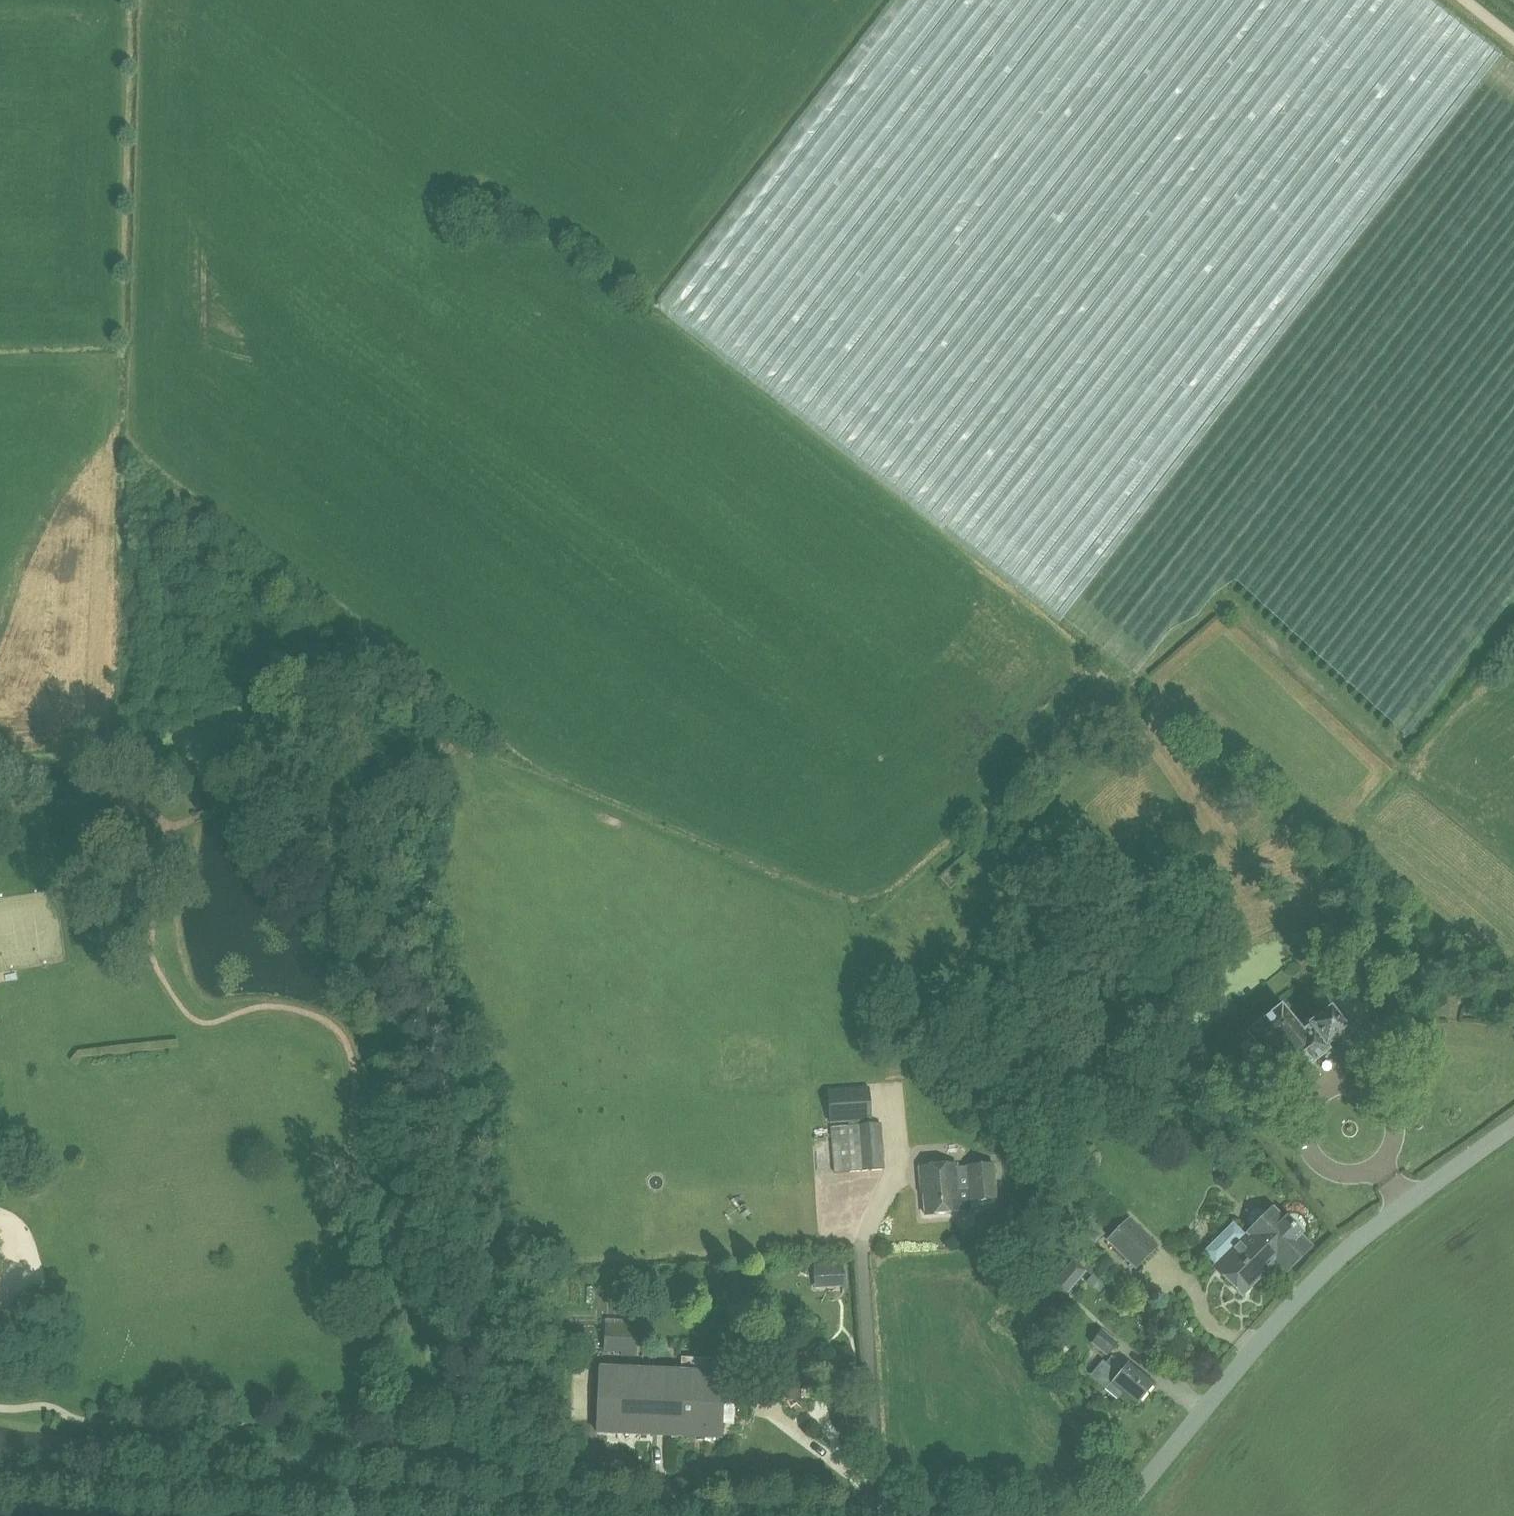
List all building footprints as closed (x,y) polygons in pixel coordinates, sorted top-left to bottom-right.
[(1373,992),(1374,1023),(1387,1027),(1402,1025),(1401,992),(1373,992)] [(1245,1029),(1231,1039),(1259,1075),(1268,1067),(1282,1085),(1325,1052),(1323,1049),(1346,1030),(1330,1009),(1307,1026),(1313,1033),(1306,1038),(1281,1006),(1247,1032),(1245,1029)] [(829,1086),(829,1105),(870,1103),(868,1084),(829,1086)] [(870,1103),(829,1105),(833,1173),(874,1170),(870,1103)] [(919,1166),(921,1193),(924,1193),(925,1213),(969,1210),(968,1200),(995,1198),(992,1163),(967,1165),(968,1167),(956,1168),(956,1163),(919,1166)] [(1232,1225),(1203,1255),(1242,1294),(1275,1261),(1286,1272),(1314,1244),(1302,1233),(1304,1231),(1290,1216),(1286,1220),(1274,1208),(1266,1216),(1260,1211),(1254,1210),(1247,1216),(1247,1223),(1253,1229),(1245,1238),(1232,1225)] [(1107,1242),(1135,1270),(1157,1246),(1128,1219),(1107,1242)] [(1093,1247),(1104,1235),(1092,1224),(1081,1237),(1093,1247)] [(1051,1285),(1064,1296),(1086,1271),(1090,1274),(1098,1265),(1082,1251),(1073,1259),(1051,1285)] [(813,1264),(814,1289),(844,1287),(843,1263),(813,1264)] [(1086,1281),(1099,1293),(1110,1280),(1096,1269),(1086,1281)] [(601,1348),(635,1350),(636,1325),(602,1323),(601,1348)] [(1092,1342),(1107,1355),(1117,1342),(1103,1329),(1092,1342)] [(1089,1376),(1117,1399),(1123,1392),(1136,1403),(1152,1383),(1129,1363),(1125,1367),(1118,1361),(1112,1367),(1103,1360),(1089,1376)] [(596,1431),(720,1437),(723,1372),(599,1367),(596,1431)]
